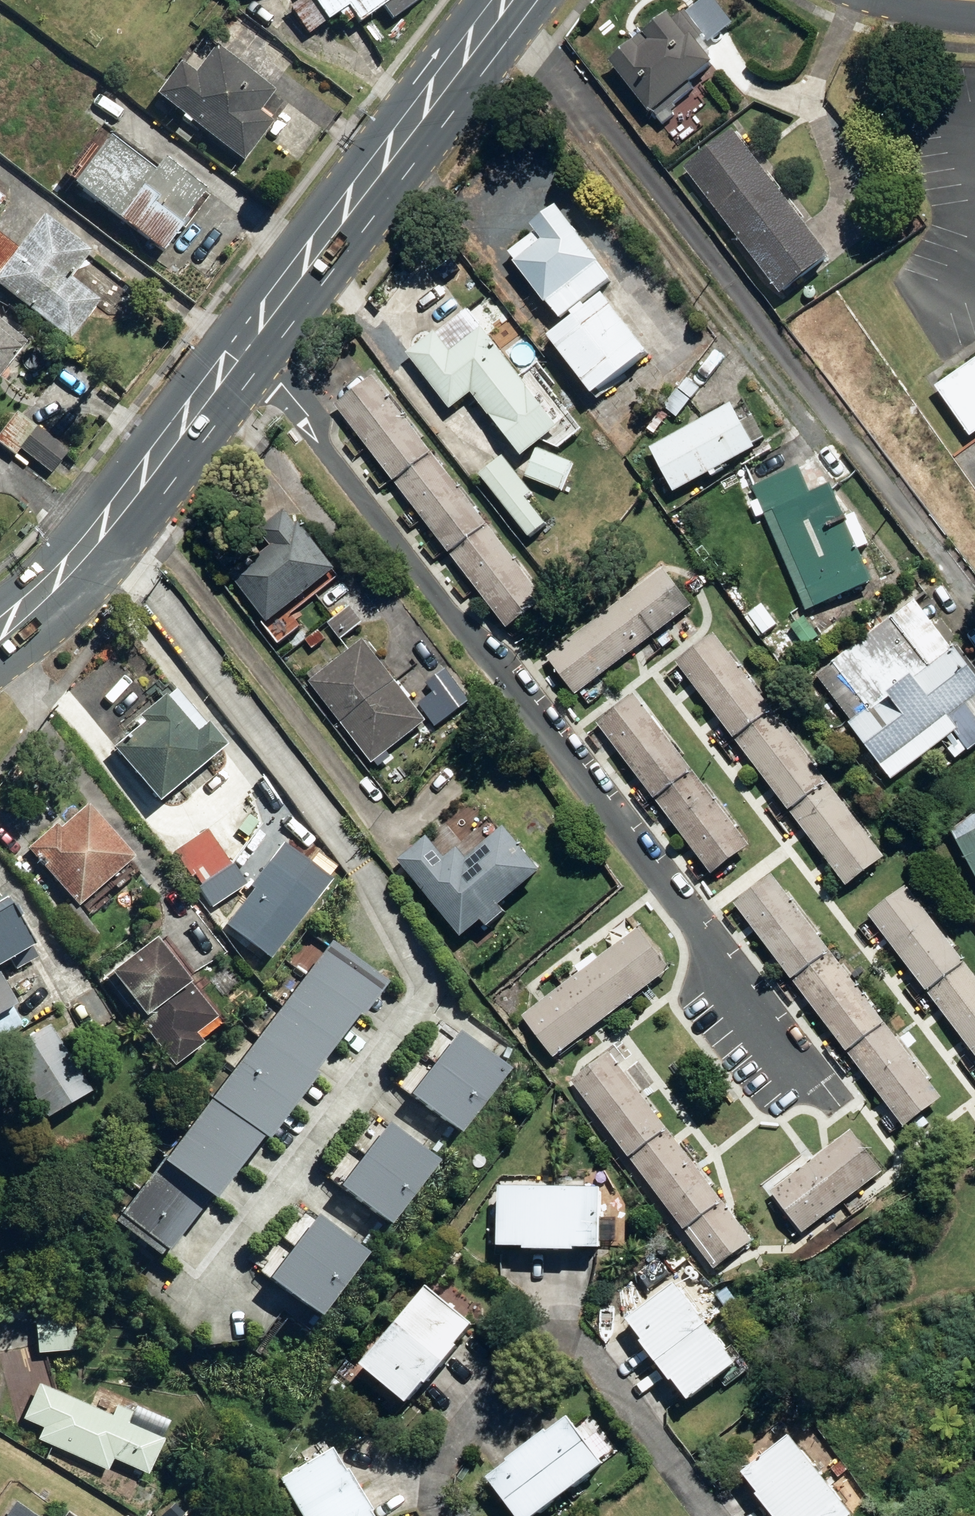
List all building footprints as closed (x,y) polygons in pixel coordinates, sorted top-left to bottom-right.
[(322,25),(343,11),(355,27),(379,11),(388,23),(413,5),(409,0),(304,0),(322,25)] [(653,116),(664,130),(676,120),(670,113),(695,94),(689,86),(712,68),(709,65),(709,59),(703,50),(697,50),(695,47),(702,41),(685,19),(674,28),(667,19),(607,66),(649,119),(653,116)] [(168,95),(250,160),(280,122),(267,112),(282,91),(227,48),(205,75),(191,65),(168,95)] [(683,173),(778,300),(827,263),(732,136),(683,173)] [(88,182),(177,253),(199,224),(195,221),(219,191),(178,159),(167,171),(124,137),(88,182)] [(579,307),(609,285),(555,212),(529,232),(540,247),(513,268),(544,309),(546,307),(558,323),(567,316),(572,323),(545,344),(589,401),(644,360),(599,301),(584,314),(579,307)] [(75,341),(106,301),(78,279),(100,252),(54,214),(0,281),(75,341)] [(34,342),(0,315),(0,384),(34,342)] [(470,398),(519,463),(556,436),(479,334),(448,357),(434,338),(405,360),(447,415),(470,398)] [(927,371),(966,427),(974,421),(974,338),(927,371)] [(429,458),(371,381),(334,410),(392,486),(429,458)] [(663,409),(678,419),(690,401),(676,390),(663,409)] [(649,453),(673,498),(753,454),(729,410),(649,453)] [(56,473),(73,450),(21,411),(0,438),(0,440),(21,455),(25,449),(56,473)] [(645,430),(659,442),(665,436),(658,430),(668,418),(661,413),(645,430)] [(524,481),(559,495),(570,467),(536,452),(524,481)] [(429,458),(392,486),(446,558),(484,529),(429,458)] [(478,479),(528,543),(546,529),(525,502),(530,498),(502,461),(478,479)] [(753,493),(806,614),(868,587),(827,491),(808,499),(797,474),(753,493)] [(239,571),(275,617),(342,564),(306,517),(303,520),(292,505),(266,525),(278,540),(239,571)] [(542,605),(484,529),(446,558),(505,633),(542,605)] [(545,664),(573,700),(689,610),(661,574),(545,664)] [(334,620),(346,637),(368,620),(355,604),(334,620)] [(882,772),(946,723),(969,754),(974,749),(974,724),(964,709),(974,701),(974,675),(958,651),(953,654),(916,605),(818,679),(852,724),(848,727),(882,772)] [(747,619),(762,639),(776,629),(761,609),(747,619)] [(790,630),(804,649),(818,640),(804,620),(790,630)] [(309,638),(316,647),(329,637),(322,628),(309,638)] [(714,637),(676,666),(733,743),(771,714),(714,637)] [(400,678),(369,638),(315,681),(347,720),(400,678)] [(422,698),(441,724),(475,700),(451,666),(431,680),(436,688),(422,698)] [(432,717),(400,678),(347,720),(378,759),(432,717)] [(122,740),(167,794),(232,739),(213,717),(204,724),(173,689),(150,707),(154,713),(122,740)] [(595,726),(652,803),(690,774),(633,699),(595,726)] [(788,815),(825,787),(771,714),(733,743),(787,815),(788,815)] [(690,774),(652,803),(709,878),(746,850),(690,774)] [(788,815),(787,815),(845,890),(882,863),(825,787),(788,815)] [(33,845),(83,903),(140,852),(93,798),(64,824),(61,820),(33,845)] [(950,836),(974,882),(974,817),(950,836)] [(404,858),(469,934),(550,866),(513,822),(472,856),(463,845),(452,855),(434,833),(404,858)] [(198,872),(216,899),(244,880),(209,828),(177,850),(194,875),(198,872)] [(232,921),(276,954),(323,894),(276,858),(259,881),(262,883),(232,921)] [(791,985),(828,957),(770,880),(733,908),(791,985)] [(25,997),(5,959),(47,935),(21,890),(1,902),(0,900),(0,1011),(25,997)] [(905,892),(867,920),(925,996),(962,968),(905,892)] [(81,947),(101,933),(76,900),(56,914),(81,947)] [(529,1014),(561,1056),(678,967),(646,925),(529,1014)] [(113,973),(180,1062),(209,1039),(202,1029),(223,1013),(164,935),(113,973)] [(374,991),(319,949),(106,1226),(156,1264),(247,1145),(253,1150),(302,1086),(296,1081),(342,1022),(347,1025),(374,991)] [(881,1030),(882,1029),(883,1029),(828,957),(791,985),(845,1056),(847,1055),(881,1030)] [(962,968),(925,996),(974,1063),(974,985),(962,968)] [(9,1053),(52,1116),(97,1086),(53,1022),(9,1053)] [(847,1055),(845,1056),(903,1133),(940,1104),(882,1029),(881,1030),(847,1055)] [(448,1141),(497,1077),(449,1040),(400,1104),(448,1141)] [(636,1155),(672,1127),(614,1051),(578,1079),(636,1155)] [(913,1128),(918,1135),(928,1128),(923,1121),(913,1128)] [(690,1226),(726,1198),(672,1127),(636,1155),(690,1226)] [(777,1191),(808,1232),(889,1169),(858,1129),(777,1191)] [(379,1231),(427,1169),(378,1132),(330,1193),(379,1231)] [(515,1180),(514,1241),(539,1242),(539,1245),(565,1244),(565,1180),(515,1180)] [(615,1180),(565,1180),(565,1244),(590,1245),(590,1242),(615,1242),(615,1180)] [(726,1198),(690,1226),(720,1266),(757,1238),(726,1198)] [(302,1329),(357,1262),(307,1221),(252,1288),(302,1329)] [(835,1227),(821,1236),(827,1244),(841,1235),(835,1227)] [(665,1264),(673,1273),(687,1263),(679,1253),(665,1264)] [(655,1337),(671,1358),(720,1320),(688,1279),(642,1315),(658,1335),(655,1337)] [(441,1282),(407,1321),(452,1360),(465,1345),(461,1342),(482,1318),(441,1282)] [(720,1320),(671,1358),(685,1376),(689,1373),(706,1394),(750,1359),(720,1320)] [(433,1382),(452,1360),(407,1321),(372,1361),(413,1396),(429,1378),(433,1382)] [(40,1326),(42,1351),(82,1347),(80,1323),(40,1326)] [(758,1384),(765,1395),(779,1386),(771,1375),(758,1384)] [(118,1456),(156,1472),(172,1434),(136,1419),(141,1408),(124,1401),(120,1411),(41,1379),(25,1416),(47,1425),(41,1438),(113,1467),(118,1456)] [(560,1423),(541,1438),(579,1488),(618,1458),(582,1411),(563,1426),(560,1423)] [(867,1511),(804,1431),(757,1467),(773,1488),(771,1490),(792,1515),(860,1515),(867,1511)] [(541,1438),(521,1453),(524,1456),(502,1472),(536,1515),(543,1515),(579,1488),(541,1438)] [(317,1515),(369,1485),(358,1466),(355,1468),(340,1443),(291,1473),(317,1515)] [(835,1469),(842,1477),(851,1470),(844,1462),(835,1469)] [(369,1485),(317,1515),(383,1515),(377,1507),(381,1504),(369,1485)] [(22,1500),(10,1515),(45,1515),(22,1500)]
